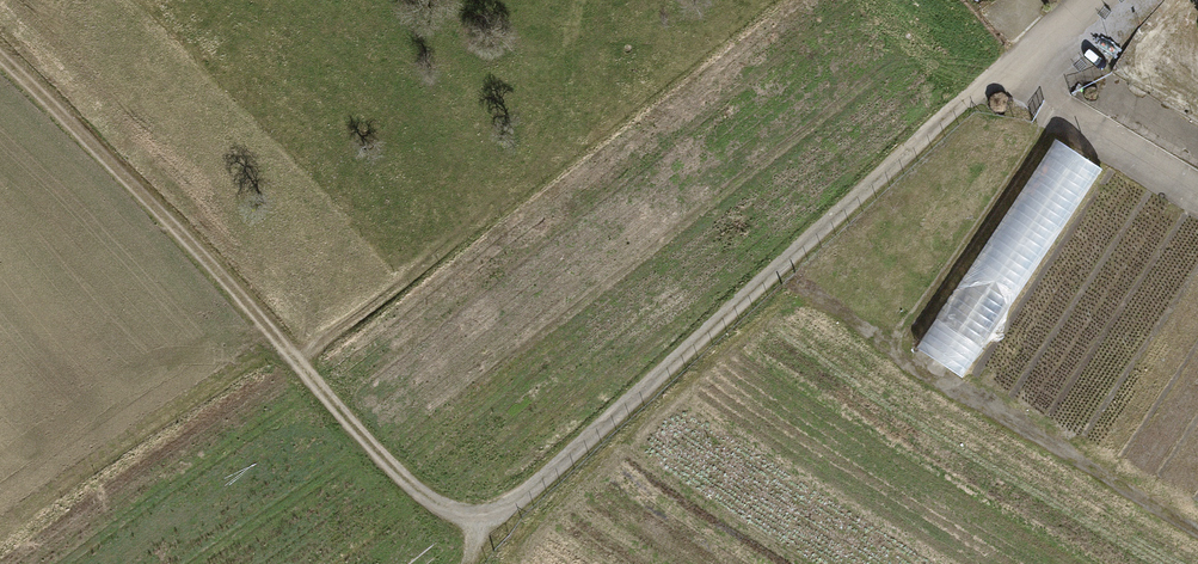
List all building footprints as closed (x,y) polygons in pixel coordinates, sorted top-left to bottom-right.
[(1102,174),(1053,142),(919,345),(968,377),(1102,174)]
